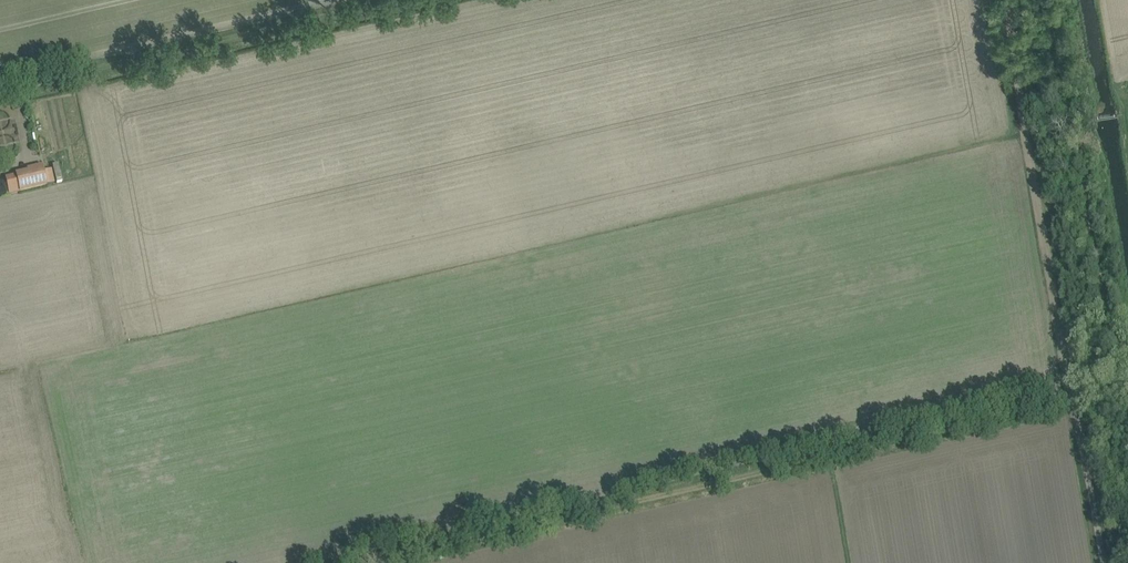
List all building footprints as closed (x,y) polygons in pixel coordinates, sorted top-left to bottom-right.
[(48,185),(43,165),(27,169),(28,171),(15,174),(16,174),(6,177),(10,195),(48,185)]
